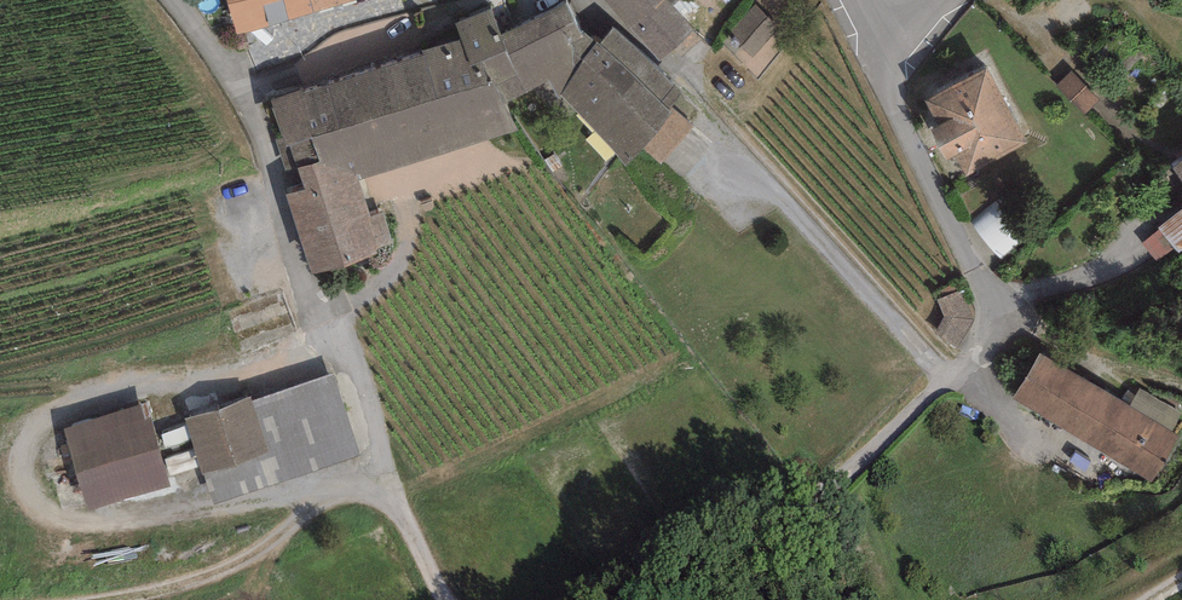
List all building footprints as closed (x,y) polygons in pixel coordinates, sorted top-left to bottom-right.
[(237,34),(355,0),(227,0),(237,34)] [(500,35),(506,50),(528,94),(550,82),(560,94),(596,41),(581,31),(567,0),(566,0),(500,35)] [(659,61),(694,31),(672,6),(680,0),(606,0),(659,61)] [(781,24),(755,3),(728,37),(753,58),(781,24)] [(454,21),(461,39),(470,66),(484,62),(506,104),(528,94),(506,50),(500,35),(490,9),(454,21)] [(682,91),(613,26),(600,47),(596,41),(560,94),(626,168),(645,150),(659,164),(700,113),(682,91)] [(461,39),(425,51),(457,149),(518,130),(506,104),(484,62),(470,66),(461,39)] [(425,51),(392,62),(424,159),(457,149),(425,51)] [(392,62),(360,72),(392,169),(424,159),(392,62)] [(987,69),(925,102),(938,126),(930,131),(946,161),(957,156),(967,174),(1026,142),(987,69)] [(1071,71),(1057,84),(1086,115),(1100,101),(1071,71)] [(359,179),(392,169),(360,72),(326,84),(354,173),(356,172),(359,179)] [(326,84),(271,102),(282,135),(273,138),(284,173),(298,169),(304,189),(286,195),(312,275),(378,253),(376,246),(394,241),(385,213),(371,217),(359,179),(356,172),(354,173),(326,84)] [(1172,170),(1181,182),(1181,162),(1172,170)] [(998,250),(1038,225),(1015,189),(975,214),(998,250)] [(1161,254),(1179,235),(1161,218),(1143,238),(1161,254)] [(963,289),(938,299),(945,317),(935,333),(957,348),(975,320),(963,289)] [(1130,407),(1041,352),(1012,399),(1151,483),(1180,436),(1171,430),(1130,407)] [(331,372),(183,420),(211,504),(358,456),(331,372)] [(1140,389),(1130,407),(1171,430),(1181,413),(1140,389)] [(146,407),(64,431),(86,508),(168,484),(146,407)]
